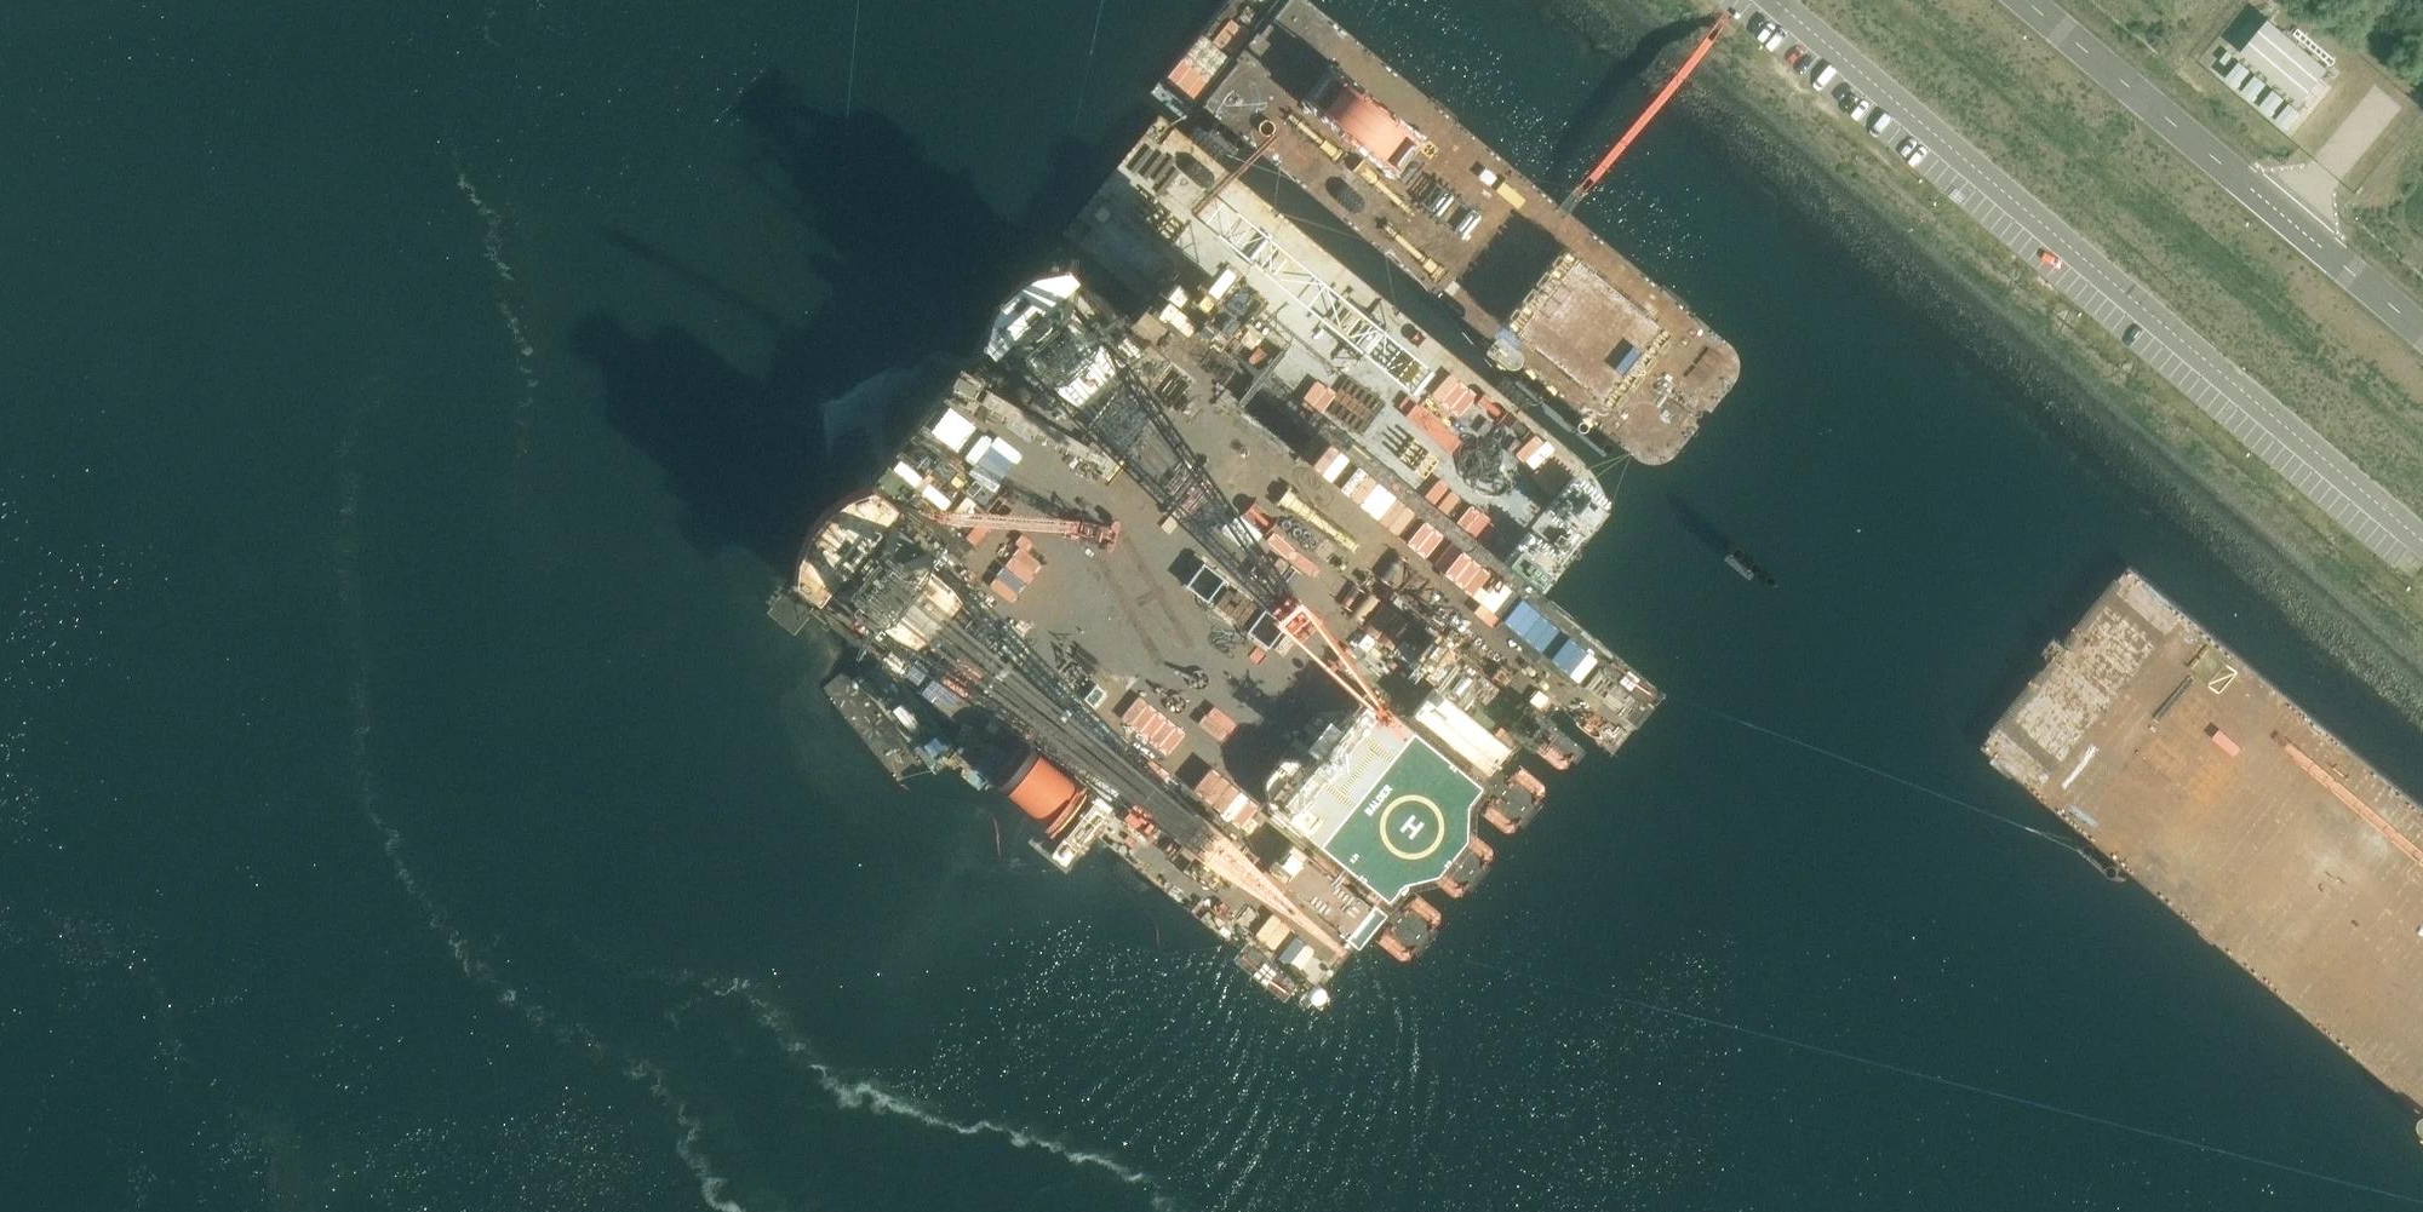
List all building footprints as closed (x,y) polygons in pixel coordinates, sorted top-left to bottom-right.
[(2250,41),(2240,53),(2301,103),(2319,81),(2329,69),(2268,19),(2266,21),(2250,41)]
